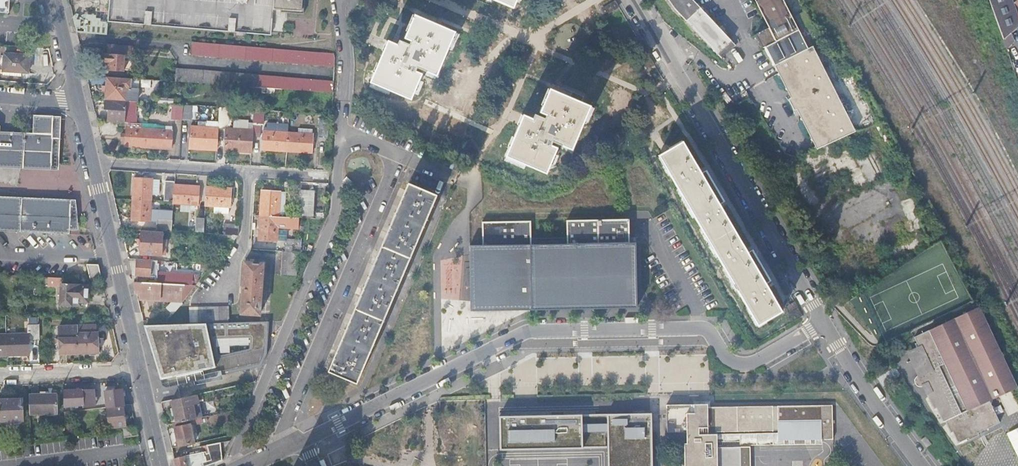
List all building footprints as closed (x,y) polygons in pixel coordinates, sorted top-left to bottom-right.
[(9,12),(10,0),(0,0),(0,11),(9,12)] [(95,0),(95,2),(97,2),(96,13),(109,14),(110,0),(95,0)] [(109,14),(109,19),(271,34),(274,5),(300,7),(301,0),(110,0),(109,14)] [(699,0),(670,0),(676,7),(723,52),(730,45),(733,42),(734,44),(738,40),(699,0)] [(800,29),(785,0),(756,0),(769,27),(756,34),(763,48),(765,47),(800,29)] [(1003,38),(1011,32),(1017,26),(1017,0),(989,0),(1003,38)] [(96,13),(72,11),(76,31),(107,34),(109,19),(109,14),(96,13)] [(408,39),(418,16),(415,15),(405,38),(408,39)] [(455,32),(418,16),(408,39),(411,40),(409,44),(399,39),(397,44),(393,54),(387,51),(378,73),(374,71),(370,81),(411,99),(424,69),(437,74),(455,32)] [(817,34),(811,23),(801,29),(800,29),(765,47),(774,65),(775,64),(809,47),(805,40),(817,34)] [(1011,32),(1003,38),(1006,47),(1015,40),(1011,32)] [(191,53),(334,65),(335,56),(334,52),(192,40),(191,53)] [(388,40),(374,71),(378,73),(387,51),(393,54),(397,44),(388,40)] [(108,45),(107,52),(131,54),(132,47),(108,45)] [(733,48),(730,45),(723,52),(726,55),(733,48)] [(797,108),(818,151),(845,138),(856,132),(812,45),(809,47),(775,64),(792,96),(797,108)] [(5,51),(4,68),(29,71),(30,54),(5,51)] [(131,69),(132,54),(131,54),(107,52),(105,52),(104,61),(106,61),(105,67),(131,69)] [(284,88),(333,91),(333,80),(176,67),(175,81),(247,85),(284,88)] [(106,99),(126,100),(127,87),(131,87),(132,77),(107,76),(106,84),(103,84),(102,91),(106,91),(105,99),(106,99)] [(283,94),(284,88),(247,85),(246,91),(283,94)] [(544,111),(554,88),(552,87),(542,110),(544,111)] [(592,105),(554,88),(544,111),(549,114),(547,119),(536,114),(534,119),(530,129),(524,126),(514,148),(511,147),(507,156),(547,173),(560,144),(573,149),(592,105)] [(794,109),(797,108),(792,96),(788,98),(790,100),(792,104),(793,106),(794,109)] [(132,115),(134,100),(126,100),(106,99),(105,108),(109,109),(108,120),(124,121),(125,114),(132,115)] [(134,128),(136,100),(134,100),(132,115),(125,114),(124,121),(128,121),(126,145),(147,147),(148,129),(134,128)] [(183,117),(183,105),(173,104),(172,118),(182,119),(183,117)] [(193,105),(183,105),(183,117),(193,118),(193,105)] [(261,124),(254,124),(236,122),(236,129),(230,128),(231,108),(220,107),(219,122),(219,128),(227,128),(225,151),(252,152),(253,137),(260,137),(261,124)] [(255,109),(254,124),(261,124),(264,124),(265,110),(255,109)] [(52,163),(53,133),(53,115),(34,114),(33,132),(0,131),(0,161),(52,163)] [(53,115),(53,133),(52,163),(0,161),(0,167),(59,169),(61,121),(53,115)] [(525,115),(511,147),(514,148),(524,126),(530,129),(534,119),(525,115)] [(320,119),(319,137),(328,138),(329,119),(320,119)] [(218,150),(219,128),(207,127),(207,121),(199,121),(198,126),(192,126),(190,148),(218,150)] [(286,151),(288,132),(289,124),(268,122),(268,131),(264,131),(263,149),(286,151)] [(156,129),(148,129),(147,147),(172,148),(173,130),(172,130),(172,126),(156,125),(156,129)] [(297,133),(288,132),(286,151),(312,152),(313,134),(312,134),(313,129),(298,128),(297,133)] [(818,190),(826,209),(868,191),(846,140),(817,153),(820,160),(801,168),(811,192),(818,190)] [(708,181),(702,172),(684,141),(660,154),(759,323),(783,309),(767,282),(762,274),(767,271),(759,257),(754,260),(749,251),(720,203),(716,195),(721,191),(713,178),(708,181)] [(708,169),(702,172),(708,181),(713,178),(708,169)] [(130,198),(151,200),(152,185),(153,179),(132,177),(130,198)] [(174,201),(175,185),(175,181),(166,181),(164,200),(174,201)] [(174,201),(198,203),(200,186),(175,185),(174,201)] [(357,384),(436,197),(408,185),(401,201),(387,234),(378,257),(360,298),(351,320),(336,355),(329,372),(357,384)] [(206,204),(230,205),(231,188),(207,187),(206,204)] [(261,208),(285,209),(286,192),(262,190),(261,208)] [(299,211),(313,212),(314,191),(301,190),(299,211)] [(726,200),(721,191),(716,195),(720,203),(726,200)] [(0,195),(0,200),(9,200),(22,201),(71,203),(70,229),(76,230),(77,199),(0,195)] [(151,200),(130,198),(129,218),(150,220),(151,200)] [(901,202),(904,220),(918,218),(915,199),(901,202)] [(8,230),(9,200),(0,200),(0,230),(8,230)] [(9,200),(8,230),(21,231),(22,201),(9,200)] [(70,233),(70,229),(71,203),(22,201),(21,231),(70,233)] [(285,209),(261,208),(259,239),(265,239),(265,243),(274,243),(274,240),(277,240),(279,213),(285,213),(285,209)] [(197,216),(196,230),(204,231),(205,217),(197,216)] [(172,218),(167,218),(159,217),(158,217),(157,229),(171,230),(172,218)] [(531,244),(533,310),(637,307),(636,242),(599,243),(598,218),(568,219),(568,243),(531,244)] [(905,234),(921,230),(919,219),(903,223),(905,234)] [(533,310),(531,244),(530,220),(483,221),(484,245),(471,245),(472,311),(533,310)] [(224,234),(237,235),(238,235),(239,224),(225,223),(224,234)] [(161,231),(142,229),(142,253),(161,254),(161,244),(164,244),(164,239),(161,239),(161,231)] [(216,244),(229,245),(237,235),(224,234),(217,234),(216,244)] [(286,238),(285,250),(301,252),(302,239),(286,238)] [(754,260),(759,257),(754,248),(749,251),(754,260)] [(283,251),(281,274),(296,275),(298,252),(283,251)] [(137,275),(144,275),(152,276),(156,276),(156,269),(160,269),(160,263),(164,264),(164,260),(137,259),(137,275)] [(245,261),(241,313),(260,314),(264,262),(245,261)] [(88,264),(89,279),(100,278),(98,263),(88,264)] [(762,274),(767,282),(772,279),(767,271),(762,274)] [(158,282),(193,284),(194,274),(158,272),(158,282)] [(158,282),(134,281),(137,293),(145,293),(146,298),(160,298),(162,294),(166,294),(167,298),(177,299),(178,297),(183,301),(196,285),(193,284),(158,282)] [(63,283),(61,303),(81,304),(81,299),(88,299),(89,284),(63,283)] [(228,306),(190,307),(190,322),(229,321),(228,306)] [(1017,386),(979,306),(928,330),(914,337),(919,348),(922,347),(932,368),(918,375),(916,376),(915,378),(915,379),(915,381),(915,383),(916,384),(917,385),(918,386),(920,386),(923,386),(928,383),(931,390),(926,392),(934,409),(936,407),(943,422),(945,421),(951,432),(953,431),(958,442),(968,438),(969,439),(979,434),(978,432),(999,422),(989,400),(1017,386)] [(267,322),(146,328),(162,388),(261,366),(265,355),(267,322)] [(30,354),(29,339),(39,339),(39,324),(28,325),(29,333),(0,334),(0,355),(30,354)] [(80,352),(79,325),(60,326),(60,337),(60,344),(61,353),(80,352)] [(99,325),(79,325),(80,352),(99,352),(99,325)] [(131,403),(129,394),(123,395),(122,388),(106,390),(107,406),(124,404),(131,403)] [(96,389),(64,390),(64,406),(84,405),(84,407),(96,406),(96,389)] [(30,394),(30,413),(59,413),(58,393),(30,394)] [(199,401),(198,394),(192,395),(170,400),(175,422),(177,422),(197,418),(193,403),(199,401)] [(24,420),(23,398),(0,399),(0,420),(24,420)] [(124,404),(107,406),(109,426),(126,424),(124,404)] [(835,439),(834,405),(685,408),(668,408),(669,433),(688,432),(689,443),(686,444),(687,465),(752,465),(752,447),(719,447),(719,444),(718,444),(717,432),(775,431),(775,424),(780,424),(780,440),(835,439)] [(64,411),(65,425),(75,425),(74,410),(64,411)] [(610,447),(634,447),(634,465),(654,465),(653,414),(539,416),(499,416),(500,448),(539,448),(588,447),(588,425),(609,425),(610,447)] [(201,417),(197,418),(177,422),(175,422),(176,426),(179,444),(195,441),(191,423),(202,421),(201,417)] [(136,425),(124,427),(125,436),(138,434),(136,425)] [(211,463),(223,459),(221,441),(208,444),(211,463)] [(610,447),(610,465),(634,465),(634,447),(610,447)] [(192,463),(205,461),(204,452),(175,457),(177,465),(193,465),(192,463)]
